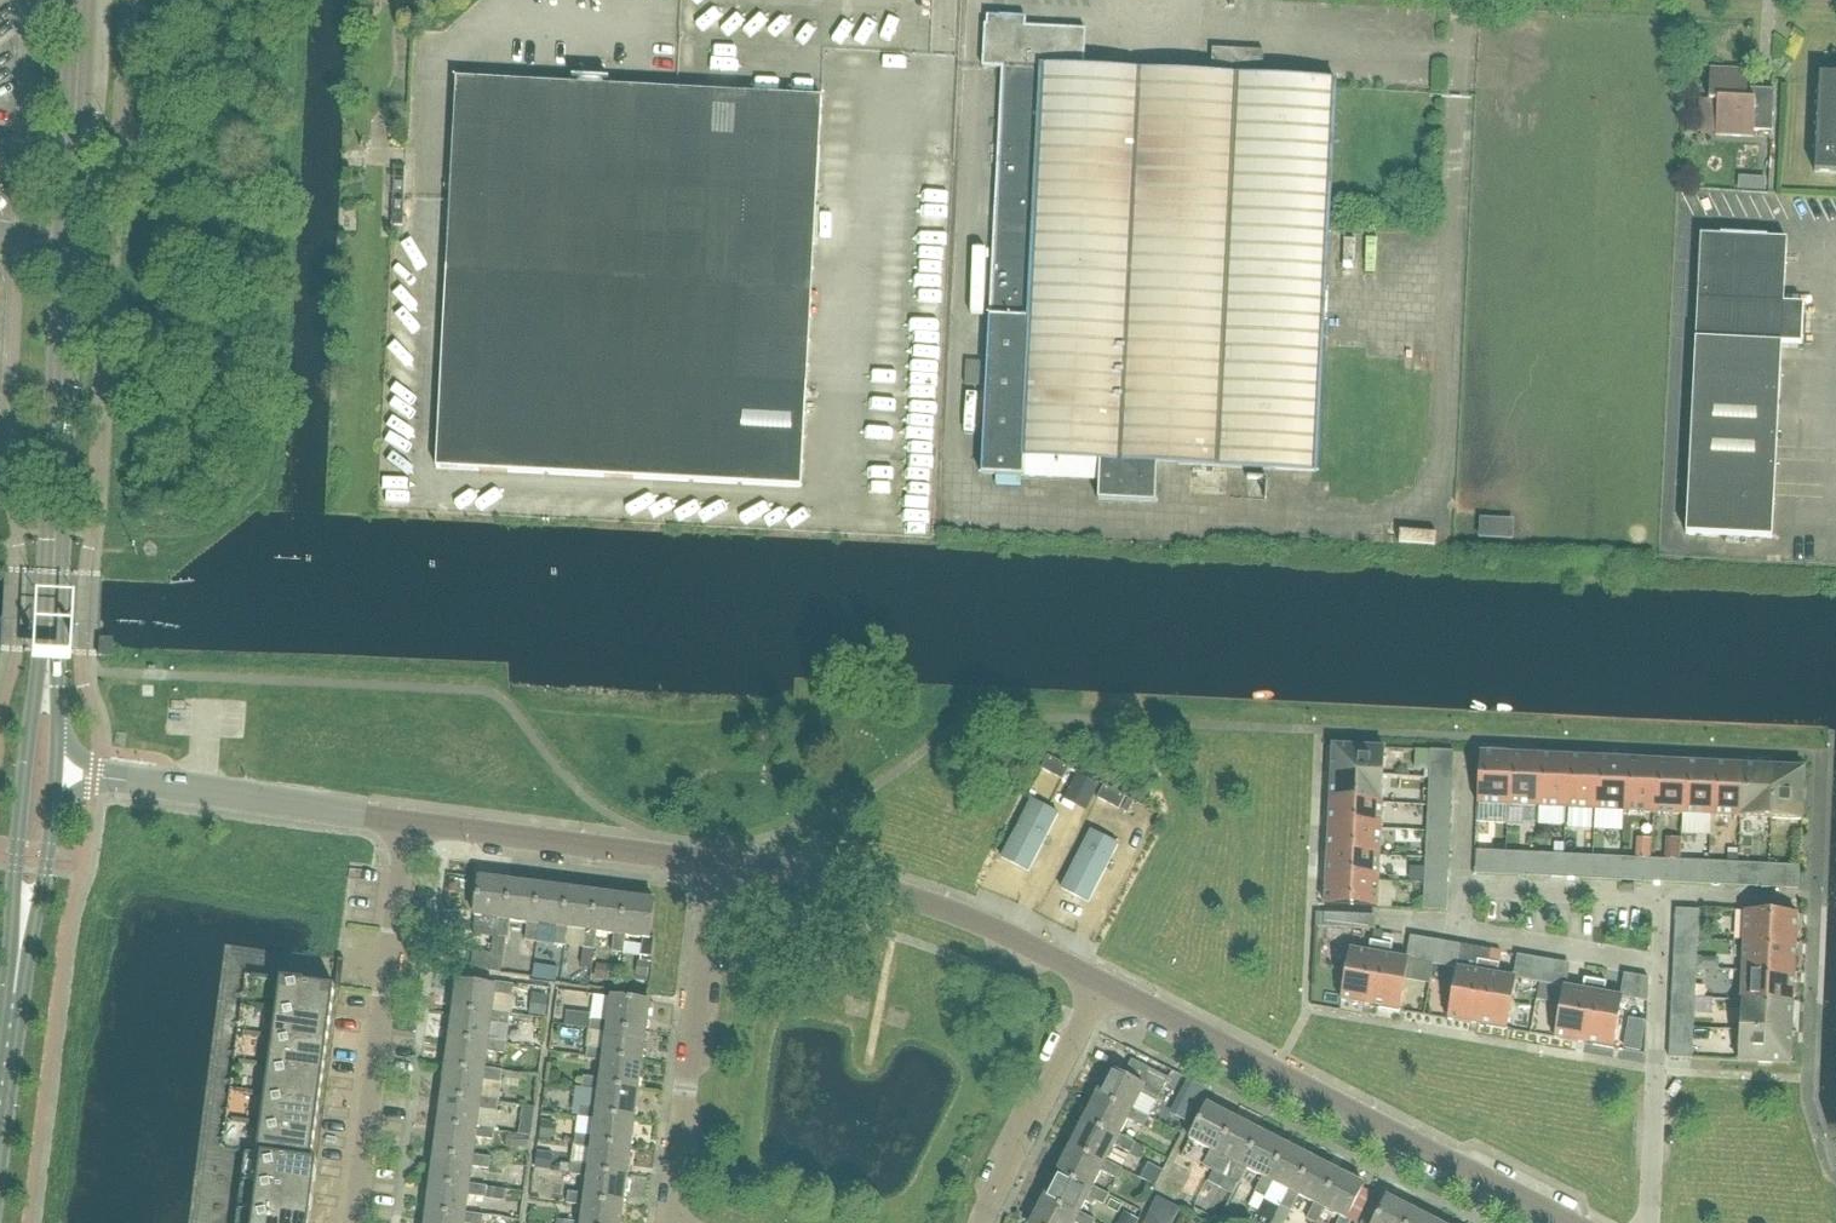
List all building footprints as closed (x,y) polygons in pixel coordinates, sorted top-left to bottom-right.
[(858,16),(858,38),(879,39),(879,17),(858,16)] [(1158,465),(1317,474),(1337,83),(1084,70),(1086,32),(986,27),(984,68),(1004,69),(983,475),(1025,477),(1026,458),(1101,462),(1099,501),(1156,504),(1158,465)] [(1711,70),(1709,101),(1718,102),(1716,137),(1754,138),(1754,132),(1773,133),(1775,91),(1748,90),(1748,72),(1711,70)] [(1815,173),(1835,174),(1835,76),(1820,76),(1815,173)] [(456,104),(448,277),(438,471),(803,489),(817,197),(822,99),(457,80),(456,104)] [(1701,237),(1687,535),(1773,539),(1782,345),(1802,346),(1804,306),(1784,305),(1787,241),(1701,237)] [(938,346),(915,348),(916,379),(939,377),(938,346)] [(939,427),(940,393),(916,392),(916,427),(939,427)] [(916,451),(916,479),(936,479),(936,451),(916,451)] [(98,657),(111,658),(111,641),(98,640),(98,657)] [(1332,775),(1384,777),(1385,750),(1334,747),(1332,775)] [(1434,752),(1433,765),(1454,766),(1454,753),(1434,752)] [(1508,808),(1511,756),(1481,754),(1478,806),(1508,808)] [(1537,809),(1540,757),(1511,756),(1508,808),(1537,809)] [(1042,771),(1064,782),(1071,769),(1049,757),(1042,771)] [(1540,757),(1537,809),(1566,811),(1569,759),(1540,757)] [(1569,759),(1566,811),(1595,812),(1598,760),(1569,759)] [(1624,813),(1627,761),(1598,760),(1595,812),(1624,813)] [(1627,761),(1624,813),(1653,815),(1656,763),(1627,761)] [(1682,816),(1685,764),(1656,763),(1653,815),(1682,816)] [(1711,818),(1714,766),(1685,764),(1682,816),(1711,818)] [(1714,766),(1711,818),(1740,819),(1743,767),(1714,766)] [(1740,819),(1771,820),(1773,769),(1743,767),(1740,819)] [(1773,769),(1771,820),(1802,822),(1805,770),(1773,769)] [(1384,777),(1332,775),(1331,802),(1383,804),(1384,777)] [(1087,808),(1098,788),(1077,777),(1067,798),(1087,808)] [(1433,780),(1432,792),(1453,793),(1453,781),(1433,780)] [(1126,798),(1105,787),(1098,800),(1120,811),(1126,798)] [(1002,857),(1028,870),(1058,810),(1032,797),(1002,857)] [(1330,828),(1381,830),(1383,804),(1331,802),(1330,828)] [(1431,806),(1431,818),(1451,819),(1452,807),(1431,806)] [(1119,840),(1093,827),(1061,888),(1088,901),(1119,840)] [(1380,856),(1381,830),(1330,828),(1328,854),(1380,856)] [(1430,833),(1430,844),(1450,845),(1451,834),(1430,833)] [(1379,882),(1380,856),(1328,854),(1327,880),(1379,882)] [(1495,856),(1494,876),(1506,877),(1507,856),(1495,856)] [(1524,857),(1523,878),(1535,878),(1536,858),(1524,857)] [(1429,859),(1428,870),(1449,871),(1449,860),(1429,859)] [(1553,859),(1552,879),(1564,880),(1565,859),(1553,859)] [(1582,860),(1581,881),(1593,881),(1594,861),(1582,860)] [(1611,861),(1610,882),(1622,883),(1623,862),(1611,861)] [(1640,863),(1639,883),(1651,884),(1652,863),(1640,863)] [(1669,864),(1668,885),(1680,885),(1681,865),(1669,864)] [(1698,866),(1697,886),(1709,887),(1710,866),(1698,866)] [(1727,867),(1726,888),(1738,888),(1739,868),(1727,867)] [(1758,869),(1757,889),(1768,890),(1769,869),(1758,869)] [(1787,870),(1786,890),(1799,891),(1800,871),(1787,870)] [(510,883),(481,879),(473,935),(475,935),(477,918),(500,921),(498,938),(510,940),(512,923),(505,922),(510,883)] [(1379,882),(1327,880),(1326,907),(1378,910),(1379,882)] [(539,887),(510,883),(505,922),(512,923),(529,925),(526,942),(538,944),(541,926),(534,926),(539,887)] [(1427,897),(1448,898),(1448,886),(1428,885),(1427,897)] [(563,930),(568,891),(539,887),(534,926),(541,926),(557,929),(555,946),(567,947),(570,930),(563,930)] [(598,894),(568,891),(563,930),(570,930),(586,933),(584,950),(596,951),(598,934),(593,933),(598,894)] [(622,937),(627,898),(598,894),(593,933),(598,934),(615,936),(613,953),(625,955),(627,937),(622,937)] [(656,902),(627,898),(622,937),(627,937),(644,940),(642,957),(653,958),(656,940),(651,939),(656,902)] [(1744,943),(1796,945),(1798,915),(1746,913),(1744,943)] [(1348,916),(1325,915),(1324,929),(1348,930),(1348,916)] [(1676,929),(1675,941),(1696,941),(1696,930),(1676,929)] [(1427,941),(1423,964),(1443,967),(1447,944),(1427,941)] [(1371,1007),(1382,945),(1371,943),(1369,954),(1350,951),(1341,1002),(1371,1007)] [(1743,972),(1795,974),(1796,945),(1744,943),(1743,972)] [(1382,945),(1371,1007),(1400,1012),(1409,961),(1391,958),(1393,947),(1382,945)] [(504,955),(474,951),(471,970),(501,974),(504,955)] [(1674,958),(1674,970),(1694,971),(1695,959),(1674,958)] [(1534,959),(1530,983),(1550,986),(1554,963),(1534,959)] [(1478,1026),(1489,963),(1478,962),(1476,973),(1457,970),(1448,1021),(1478,1026)] [(1489,963),(1478,1026),(1507,1031),(1516,980),(1498,977),(1500,965),(1489,963)] [(1742,1001),(1793,1003),(1795,974),(1743,972),(1742,1001)] [(1640,978),(1635,1001),(1648,1003),(1649,980),(1640,978)] [(282,980),(278,1011),(332,1018),(336,988),(298,983),(298,982),(282,980)] [(1585,1045),(1596,982),(1585,980),(1583,992),(1564,988),(1555,1040),(1585,1045)] [(1596,982),(1585,1045),(1614,1050),(1623,999),(1605,996),(1607,984),(1596,982)] [(493,1018),(494,1012),(496,995),(513,997),(514,985),(496,983),(495,988),(469,984),(457,983),(454,1013),(493,1018)] [(1673,987),(1672,999),(1693,1000),(1693,988),(1673,987)] [(608,1028),(648,1033),(652,1003),(595,996),(594,997),(612,1000),(609,1022),(591,1020),(590,1031),(607,1034),(608,1028)] [(1740,1031),(1792,1034),(1793,1003),(1742,1001),(1740,1031)] [(332,1018),(278,1011),(274,1040),(328,1047),(332,1018)] [(489,1047),(490,1041),(492,1024),(509,1026),(511,1014),(494,1012),(493,1018),(454,1013),(450,1042),(489,1047)] [(1671,1017),(1671,1029),(1691,1030),(1692,1018),(1671,1017)] [(608,1028),(607,1034),(605,1051),(588,1049),(586,1061),(604,1063),(605,1056),(644,1062),(648,1033),(608,1028)] [(1792,1034),(1740,1031),(1739,1063),(1790,1065),(1792,1034)] [(274,1040),(270,1068),(324,1075),(328,1047),(274,1040)] [(485,1076),(486,1070),(488,1053),(506,1055),(507,1043),(490,1041),(489,1047),(450,1042),(446,1070),(485,1076)] [(1670,1048),(1669,1059),(1690,1060),(1691,1049),(1670,1048)] [(605,1056),(604,1063),(601,1080),(584,1078),(582,1090),(600,1092),(600,1085),(640,1091),(644,1062),(605,1056)] [(1131,1116),(1134,1111),(1142,1095),(1157,1103),(1169,1080),(1132,1061),(1123,1078),(1110,1071),(1097,1098),(1131,1116)] [(324,1075),(270,1068),(266,1097),(320,1104),(324,1075)] [(481,1105),(482,1099),(485,1081),(502,1083),(503,1072),(486,1070),(485,1076),(446,1070),(442,1099),(481,1105)] [(600,1085),(600,1092),(597,1108),(580,1106),(579,1118),(596,1120),(597,1114),(636,1119),(640,1091),(600,1085)] [(266,1097),(262,1126),(317,1133),(320,1104),(266,1097)] [(1118,1141),(1121,1137),(1128,1121),(1144,1129),(1149,1119),(1134,1111),(1131,1116),(1097,1098),(1083,1124),(1118,1141)] [(481,1105),(442,1099),(438,1128),(478,1133),(479,1128),(481,1110),(498,1112),(499,1101),(482,1099),(481,1105)] [(527,1134),(528,1106),(505,1106),(505,1133),(527,1134)] [(1216,1154),(1234,1119),(1207,1106),(1182,1156),(1183,1156),(1191,1141),(1211,1151),(1203,1167),(1214,1172),(1222,1157),(1216,1154)] [(597,1114),(596,1120),(594,1138),(576,1135),(575,1148),(592,1150),(593,1143),(632,1148),(636,1119),(597,1114)] [(1260,1132),(1234,1119),(1216,1154),(1222,1157),(1237,1165),(1229,1180),(1240,1186),(1248,1170),(1242,1168),(1260,1132)] [(1105,1167),(1107,1162),(1115,1147),(1131,1155),(1136,1144),(1121,1137),(1118,1141),(1083,1124),(1070,1150),(1105,1167)] [(262,1126),(259,1155),(258,1155),(313,1162),(317,1133),(262,1126)] [(478,1133),(438,1128),(434,1157),(474,1162),(475,1156),(477,1139),(514,1144),(515,1135),(495,1133),(496,1130),(479,1128),(478,1133)] [(1268,1181),(1286,1146),(1260,1132),(1242,1168),(1248,1170),(1263,1178),(1255,1193),(1266,1199),(1273,1183),(1268,1181)] [(593,1143),(592,1150),(590,1166),(573,1164),(571,1176),(588,1178),(589,1172),(628,1177),(632,1148),(593,1143)] [(1312,1159),(1286,1146),(1268,1181),(1273,1183),(1289,1191),(1281,1207),(1292,1212),(1299,1197),(1294,1194),(1312,1159)] [(1091,1193),(1094,1188),(1102,1173),(1117,1181),(1123,1170),(1107,1162),(1105,1167),(1070,1150),(1057,1175),(1091,1193)] [(318,1163),(313,1162),(258,1155),(259,1155),(246,1153),(242,1183),(315,1193),(318,1163)] [(474,1162),(434,1157),(431,1186),(470,1191),(471,1185),(473,1169),(490,1171),(491,1158),(475,1156),(474,1162)] [(1338,1172),(1312,1159),(1294,1194),(1299,1197),(1314,1205),(1320,1208),(1338,1172)] [(589,1172),(588,1178),(586,1195),(569,1193),(567,1205),(585,1207),(585,1201),(625,1206),(628,1177),(589,1172)] [(1338,1172),(1320,1208),(1314,1205),(1307,1220),(1312,1222),(1319,1222),(1325,1210),(1341,1218),(1338,1222),(1351,1222),(1352,1222),(1347,1220),(1365,1186),(1338,1172)] [(1091,1193),(1057,1175),(1043,1201),(1078,1219),(1081,1214),(1086,1204),(1093,1207),(1095,1202),(1104,1207),(1109,1196),(1094,1188),(1091,1193)] [(238,1212),(305,1221),(311,1221),(315,1193),(242,1183),(238,1212)] [(470,1191),(431,1186),(427,1215),(466,1220),(466,1214),(469,1197),(486,1200),(486,1199),(504,1201),(505,1190),(471,1185),(470,1191)] [(1414,1212),(1388,1198),(1375,1222),(1408,1222),(1414,1212)] [(1151,1211),(1173,1222),(1180,1210),(1157,1199),(1151,1211)] [(585,1207),(582,1222),(622,1222),(625,1206),(585,1201),(585,1207)] [(1096,1222),(1081,1214),(1078,1219),(1043,1201),(1032,1222),(1096,1222)] [(311,1221),(305,1221),(238,1212),(236,1222),(311,1222),(311,1221)] [(1414,1212),(1408,1222),(1436,1222),(1414,1212)] [(427,1215),(426,1222),(498,1222),(499,1218),(466,1214),(466,1220),(427,1215)]
